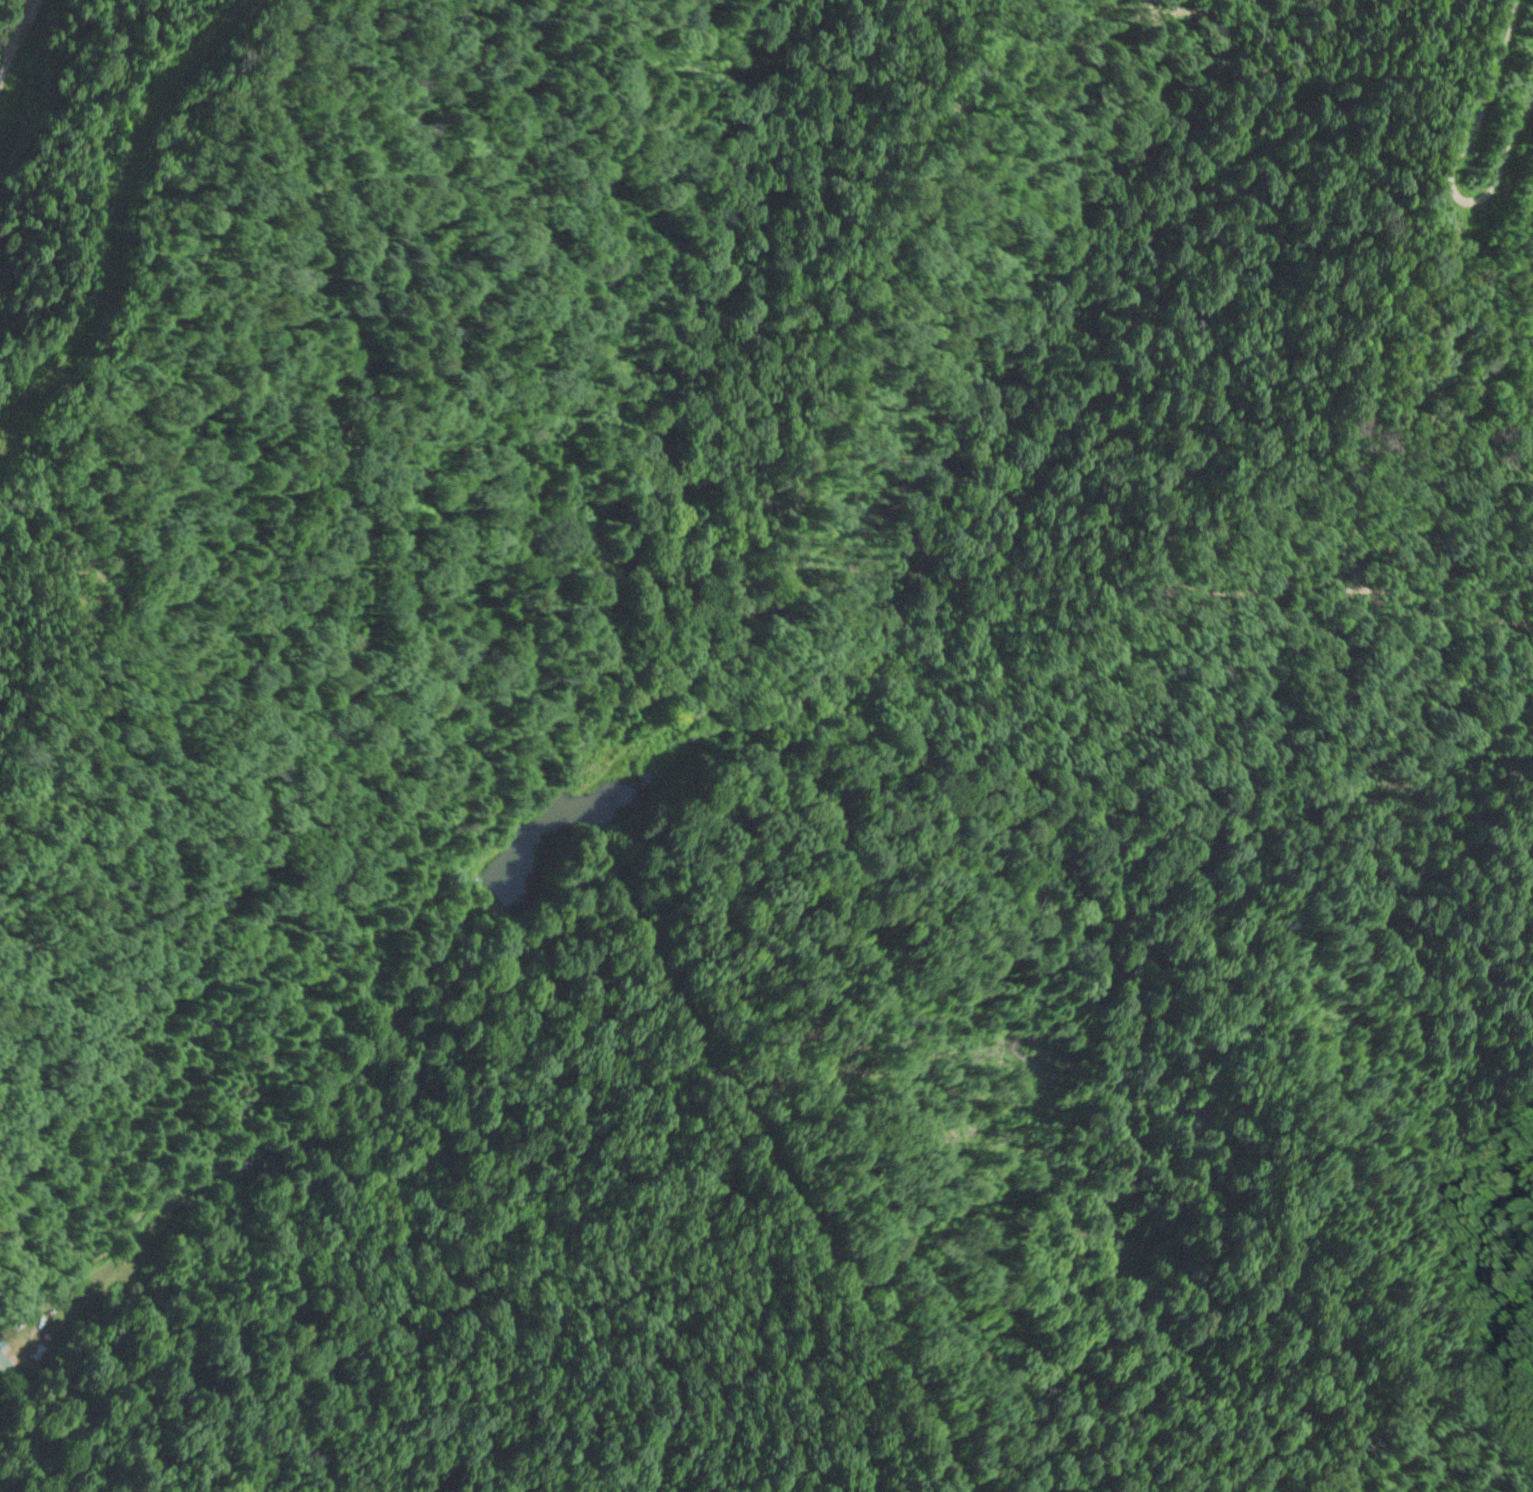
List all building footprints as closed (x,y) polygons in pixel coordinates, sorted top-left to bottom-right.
[(17,1366),(3,1338),(0,1339),(0,1374),(17,1366)]
